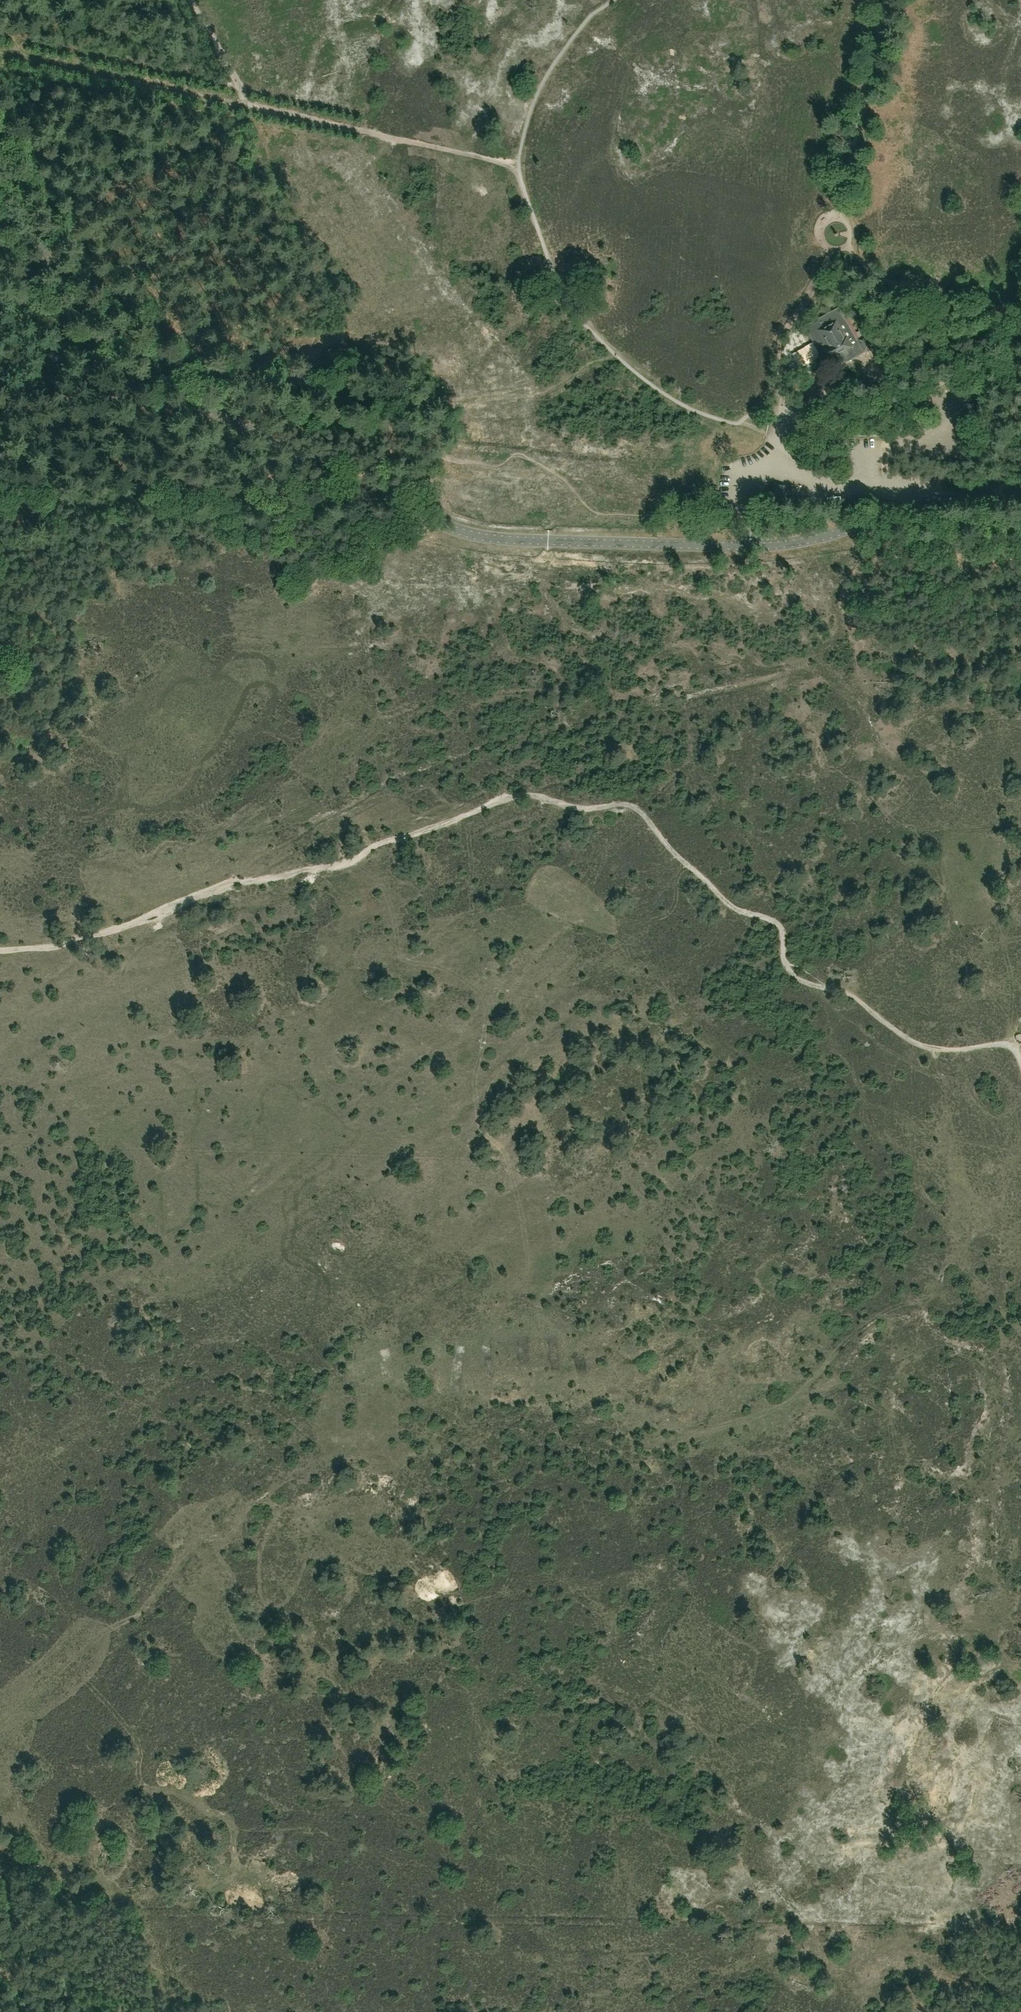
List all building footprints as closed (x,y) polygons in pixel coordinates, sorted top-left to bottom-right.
[(865,351),(872,348),(865,335),(859,338),(853,327),(851,328),(840,309),(807,327),(821,353),(823,352),(828,361),(834,358),(838,366),(865,352),(865,351)] [(804,341),(795,344),(798,354),(808,350),(804,341)] [(766,453),(760,457),(766,465),(771,462),(766,453)] [(776,501),(776,502),(783,503),(784,486),(777,486),(776,497),(775,497),(775,501),(776,501)]
